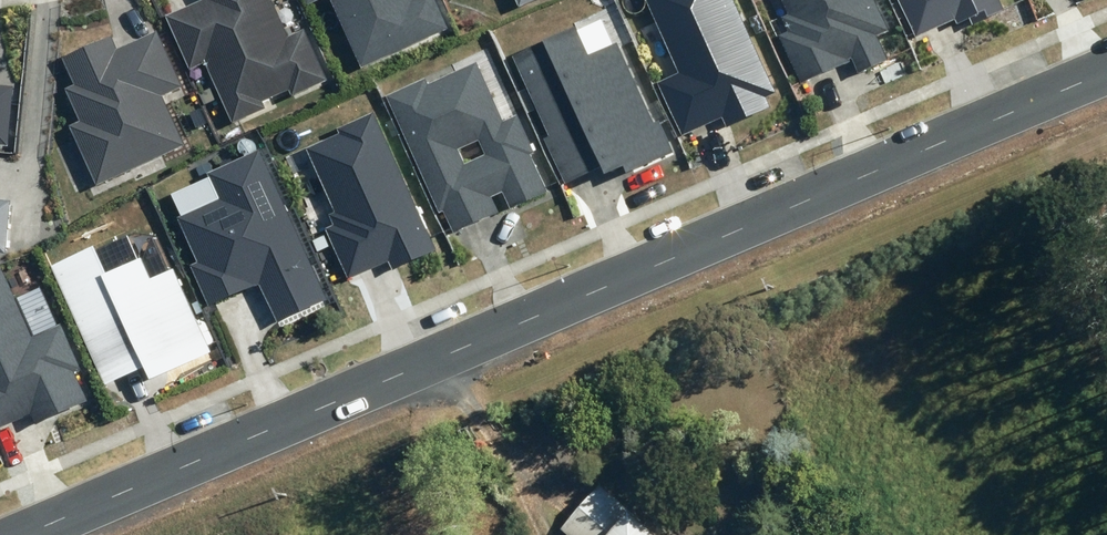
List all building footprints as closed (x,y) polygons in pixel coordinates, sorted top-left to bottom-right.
[(323,78),(302,32),(288,38),(271,0),(199,0),(165,15),(189,69),(204,63),(231,123),(265,108),(262,101),(291,88),(292,92),(323,78)] [(361,69),(449,29),(435,0),(330,0),(361,69)] [(732,0),(646,0),(679,72),(656,82),(681,137),(721,118),(726,127),(769,107),(764,97),(774,92),(732,0)] [(788,13),(781,17),(788,30),(779,36),(800,82),(853,60),(858,73),(887,60),(877,36),(889,32),(874,0),(782,0),(788,13)] [(916,35),(955,17),(958,23),(969,18),(972,26),(1004,10),(999,0),(900,0),(916,35)] [(80,121),(70,126),(97,183),(184,143),(162,95),(183,86),(157,29),(117,48),(111,35),(61,58),(73,84),(65,88),(80,121)] [(587,56),(575,29),(513,57),(549,136),(544,138),(565,185),(600,170),(603,176),(622,167),(624,173),(671,152),(658,123),(655,124),(618,42),(587,56)] [(426,78),(386,96),(438,212),(444,209),(454,231),(496,212),(489,197),(501,191),(509,209),(547,192),(530,154),(534,152),(517,114),(502,121),(476,62),(428,83),(426,78)] [(8,146),(13,86),(0,85),(0,145),(8,146)] [(434,249),(372,114),(337,130),(339,134),(305,149),(333,211),(328,214),(332,224),(323,228),(346,278),(388,259),(392,268),(434,249)] [(180,216),(177,217),(198,262),(190,266),(207,304),(260,281),(277,320),(324,299),(258,150),(206,172),(208,177),(170,194),(180,216)] [(4,252),(10,200),(0,199),(0,252),(4,252)] [(105,273),(93,247),(51,265),(105,384),(143,368),(148,380),(210,352),(173,270),(150,280),(140,258),(105,273)] [(0,270),(0,427),(31,413),(35,422),(86,400),(72,371),(79,368),(59,325),(31,338),(0,270)] [(641,511),(639,512),(605,482),(565,529),(572,534),(669,534),(641,511)]
